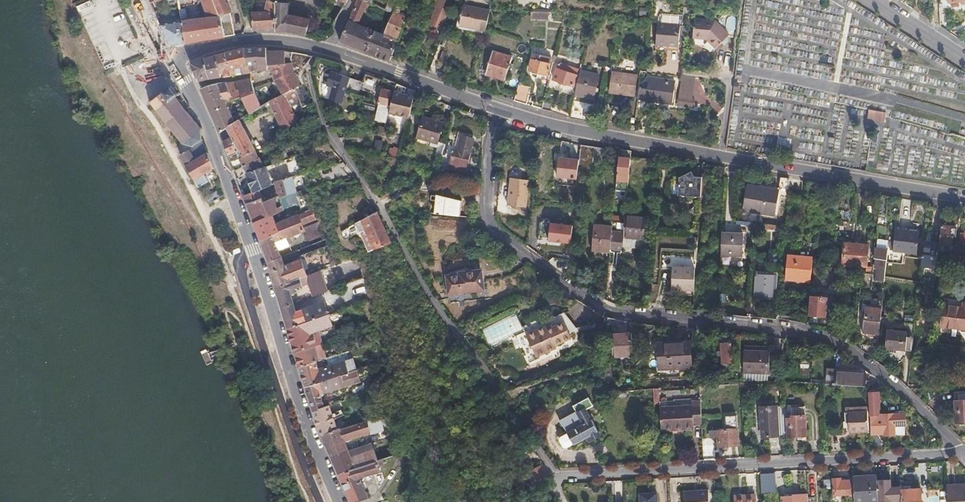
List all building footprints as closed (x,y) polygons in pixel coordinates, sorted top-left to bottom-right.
[(207,18),(181,22),(185,43),(235,35),(230,14),(230,13),(231,12),(227,0),(201,0),(207,18)] [(407,18),(393,12),(384,36),(358,26),(367,2),(364,0),(357,0),(339,42),(391,61),(407,18)] [(451,5),(446,3),(447,0),(440,0),(438,7),(433,19),(444,23),(451,5)] [(920,0),(911,0),(911,9),(920,15),(920,0)] [(275,28),(276,1),(272,1),(264,1),(264,12),(250,13),(251,23),(253,30),(275,28)] [(305,35),(308,20),(287,15),(290,4),(276,1),(275,28),(276,31),(285,31),(305,35)] [(486,30),(489,11),(463,6),(459,25),(486,30)] [(546,10),(528,9),(528,19),(546,20),(546,10)] [(725,17),(722,20),(718,25),(716,22),(696,21),(694,44),(715,54),(730,38),(735,39),(738,18),(725,17)] [(185,43),(181,22),(160,25),(168,43),(173,45),(185,43)] [(685,47),(687,27),(658,25),(656,45),(685,47)] [(306,68),(312,55),(285,51),(266,51),(266,48),(243,49),(246,66),(251,65),(252,72),(269,70),(268,67),(273,66),(273,74),(282,95),(284,94),(295,89),(300,87),(294,73),(306,68)] [(252,72),(251,65),(246,66),(243,49),(233,51),(237,70),(241,70),(242,76),(252,74),(252,72)] [(237,70),(233,51),(227,52),(231,71),(237,70)] [(506,80),(513,57),(493,51),(486,74),(506,80)] [(242,76),(241,70),(237,70),(231,71),(227,52),(217,54),(221,73),(223,73),(224,77),(225,77),(232,77),(242,76)] [(441,77),(448,58),(436,53),(429,73),(441,77)] [(549,62),(543,61),(544,57),(533,53),(528,70),(546,75),(549,62)] [(221,73),(217,54),(205,59),(210,80),(221,78),(221,73)] [(210,80),(205,59),(192,63),(199,82),(210,80)] [(579,75),(580,69),(558,64),(554,79),(574,85),(577,75),(579,75)] [(594,96),(599,73),(580,68),(580,69),(579,75),(575,92),(594,96)] [(635,96),(638,77),(612,73),(609,92),(635,96)] [(344,104),(351,78),(332,74),(328,87),(335,89),(332,101),(344,104)] [(376,93),(380,78),(365,74),(362,89),(376,93)] [(677,76),(676,81),(661,79),(651,78),(650,85),(644,84),(643,89),(640,88),(639,99),(674,104),(693,106),(697,79),(677,76)] [(359,94),(363,82),(351,78),(348,91),(359,94)] [(260,107),(255,94),(252,81),(252,80),(237,82),(242,96),(249,114),(260,107)] [(242,96),(237,82),(228,84),(227,83),(214,84),(202,88),(210,111),(227,106),(228,105),(227,102),(242,96)] [(527,104),(531,88),(518,84),(513,100),(527,104)] [(266,85),(259,89),(264,98),(271,94),(266,85)] [(186,111),(179,102),(180,100),(179,99),(178,100),(176,98),(180,94),(178,92),(176,93),(170,86),(152,101),(151,101),(148,101),(148,103),(152,104),(167,125),(165,127),(167,129),(170,128),(181,142),(180,144),(182,145),(183,145),(183,143),(190,145),(190,148),(192,148),(193,145),(200,140),(201,140),(201,141),(203,140),(203,139),(201,137),(201,136),(201,130),(202,129),(202,128),(200,128),(196,123),(197,122),(196,120),(195,121),(188,113),(189,112),(188,110),(186,111)] [(390,104),(393,91),(384,89),(381,102),(390,104)] [(408,117),(413,97),(395,92),(390,113),(408,117)] [(299,123),(284,94),(282,95),(269,102),(284,131),(299,123)] [(552,112),(555,97),(545,95),(541,109),(552,112)] [(234,123),(227,106),(210,111),(219,133),(226,129),(234,123)] [(866,110),(866,121),(884,122),(884,111),(866,110)] [(438,140),(442,122),(415,114),(410,136),(418,138),(419,136),(431,139),(430,145),(437,147),(435,154),(442,156),(445,142),(438,140)] [(258,158),(239,120),(234,123),(226,129),(231,137),(238,151),(245,166),(258,158)] [(465,171),(473,136),(458,132),(450,168),(462,171),(465,171)] [(238,151),(231,137),(222,141),(227,156),(238,151)] [(389,154),(399,155),(400,148),(390,147),(389,154)] [(600,163),(601,150),(592,148),(592,153),(591,162),(600,163)] [(629,171),(631,154),(631,150),(620,148),(617,174),(629,176),(629,171)] [(203,174),(213,168),(208,153),(193,160),(187,150),(178,155),(197,187),(207,181),(203,174)] [(589,180),(591,162),(592,153),(580,151),(578,151),(576,179),(589,180)] [(649,173),(650,157),(631,154),(629,171),(649,173)] [(554,178),(574,180),(576,158),(556,156),(554,178)] [(265,168),(259,158),(258,158),(245,166),(249,174),(265,168)] [(527,196),(530,168),(512,165),(508,193),(527,196)] [(272,186),(265,168),(249,174),(247,175),(255,193),(272,186)] [(703,177),(695,177),(693,172),(680,176),(678,196),(701,198),(703,177)] [(283,208),(280,197),(296,192),(292,177),(275,182),(276,184),(272,186),(255,193),(243,197),(247,206),(248,206),(255,223),(273,215),(284,210),(283,208)] [(777,191),(770,191),(744,188),(743,212),(774,215),(776,196),(789,198),(789,195),(790,179),(778,177),(777,191)] [(802,196),(803,181),(790,179),(789,195),(802,196)] [(420,191),(436,193),(437,184),(422,182),(420,191)] [(299,203),(296,192),(280,197),(283,208),(299,203)] [(305,230),(303,224),(318,217),(314,208),(277,223),(278,233),(281,240),(286,238),(305,230)] [(392,243),(377,212),(356,223),(367,252),(392,243)] [(278,233),(277,223),(276,224),(273,215),(255,223),(254,223),(262,240),(278,233)] [(643,241),(644,220),(625,218),(623,233),(623,239),(643,241)] [(570,244),(571,224),(545,223),(544,243),(570,244)] [(952,244),(953,236),(950,236),(951,227),(941,226),(939,244),(952,244)] [(611,242),(612,232),(612,229),(594,227),(593,236),(592,252),(610,254),(611,242)] [(917,254),(919,233),(897,230),(895,251),(917,254)] [(623,239),(623,233),(612,232),(611,242),(622,244),(623,239)] [(743,255),(744,234),(723,232),(722,254),(743,255)] [(290,246),(286,238),(281,240),(278,233),(262,240),(269,264),(282,258),(279,250),(290,246)] [(885,277),(888,243),(875,242),(875,251),(880,252),(878,276),(885,277)] [(936,268),(937,260),(939,244),(923,242),(921,266),(936,268)] [(869,267),(870,246),(846,245),(845,265),(869,267)] [(305,276),(334,265),(326,246),(301,254),(301,259),(284,266),(282,258),(269,264),(276,287),(299,278),(305,276)] [(661,266),(686,267),(686,257),(662,257),(661,266)] [(809,285),(812,259),(788,257),(785,282),(809,285)] [(354,282),(347,260),(334,265),(305,276),(312,297),(354,282)] [(671,293),(674,293),(686,294),(694,294),(695,272),(673,271),(671,293)] [(479,287),(477,272),(467,273),(466,272),(453,274),(453,275),(446,276),(448,292),(479,287)] [(772,296),(773,276),(756,274),(755,295),(772,296)] [(293,303),(290,291),(302,286),(299,278),(276,287),(282,307),(293,303)] [(825,317),(827,298),(812,296),(810,315),(825,317)] [(289,327),(328,314),(324,302),(296,311),(293,303),(282,307),(289,327)] [(963,303),(962,309),(943,307),(941,329),(964,331),(964,303),(963,303)] [(322,344),(317,331),(333,325),(328,314),(289,327),(296,351),(314,346),(322,344)] [(576,339),(564,319),(549,328),(547,324),(544,324),(526,334),(538,355),(557,343),(560,348),(576,339)] [(861,348),(866,348),(878,350),(880,326),(863,324),(861,348)] [(912,348),(914,329),(887,326),(885,345),(912,348)] [(632,357),(631,334),(611,335),(613,358),(632,357)] [(690,342),(677,342),(672,342),(672,339),(656,340),(652,342),(652,354),(658,355),(659,369),(691,368),(690,342)] [(732,361),(731,343),(721,343),(722,361),(732,361)] [(206,349),(200,352),(206,365),(213,363),(211,358),(232,348),(231,346),(230,344),(208,354),(206,349)] [(318,361),(314,346),(296,351),(300,366),(315,362),(318,361)] [(770,370),(770,349),(744,349),(744,370),(770,370)] [(806,360),(806,350),(798,350),(797,359),(806,360)] [(866,373),(845,371),(847,354),(836,351),(834,367),(827,367),(825,383),(865,385),(866,373)] [(306,387),(349,373),(345,361),(318,369),(315,362),(300,366),(306,387)] [(321,394),(362,382),(358,370),(349,373),(306,387),(313,411),(320,409),(325,407),(321,394)] [(905,424),(904,413),(877,414),(876,407),(879,407),(878,392),(868,392),(871,433),(886,432),(886,435),(895,434),(894,424),(905,424)] [(956,392),(957,422),(964,421),(964,392),(956,392)] [(597,430),(591,418),(590,418),(585,409),(592,405),(588,397),(573,405),(576,411),(559,419),(566,430),(582,423),(566,432),(566,433),(560,435),(559,438),(563,446),(565,446),(566,446),(572,443),(588,435),(590,438),(598,434),(597,431),(597,430)] [(778,434),(777,405),(769,405),(768,402),(761,402),(761,405),(760,405),(761,435),(778,434)] [(702,426),(701,403),(693,404),(693,408),(660,409),(661,432),(678,431),(679,434),(693,434),(693,427),(702,426)] [(805,435),(803,405),(786,407),(788,436),(805,435)] [(337,430),(330,406),(325,407),(320,409),(313,411),(320,435),(322,435),(337,430)] [(868,429),(867,411),(845,412),(846,422),(849,422),(849,431),(868,429)] [(738,445),(737,430),(737,416),(726,417),(726,430),(710,431),(711,438),(718,438),(718,446),(738,445)] [(348,449),(344,439),(370,434),(368,421),(337,430),(322,435),(327,448),(331,456),(348,449)] [(378,457),(371,441),(348,450),(348,449),(331,456),(339,473),(355,466),(361,464),(375,458),(378,457)] [(360,476),(379,469),(375,458),(361,464),(355,466),(339,473),(352,501),(353,501),(368,497),(360,476)] [(551,476),(543,463),(531,470),(538,483),(551,476)] [(773,473),(758,474),(759,493),(775,492),(773,473)] [(876,476),(855,478),(856,493),(854,494),(855,501),(878,501),(876,476)] [(851,493),(850,480),(840,481),(840,478),(831,478),(832,495),(850,494),(851,493)] [(947,486),(948,501),(964,501),(964,485),(947,486)] [(921,489),(900,490),(901,501),(922,501),(921,489)] [(707,490),(680,492),(681,501),(708,501),(707,490)] [(656,494),(640,494),(641,501),(656,501),(656,494)] [(807,494),(792,495),(792,496),(781,497),(781,501),(808,501),(807,494)]
